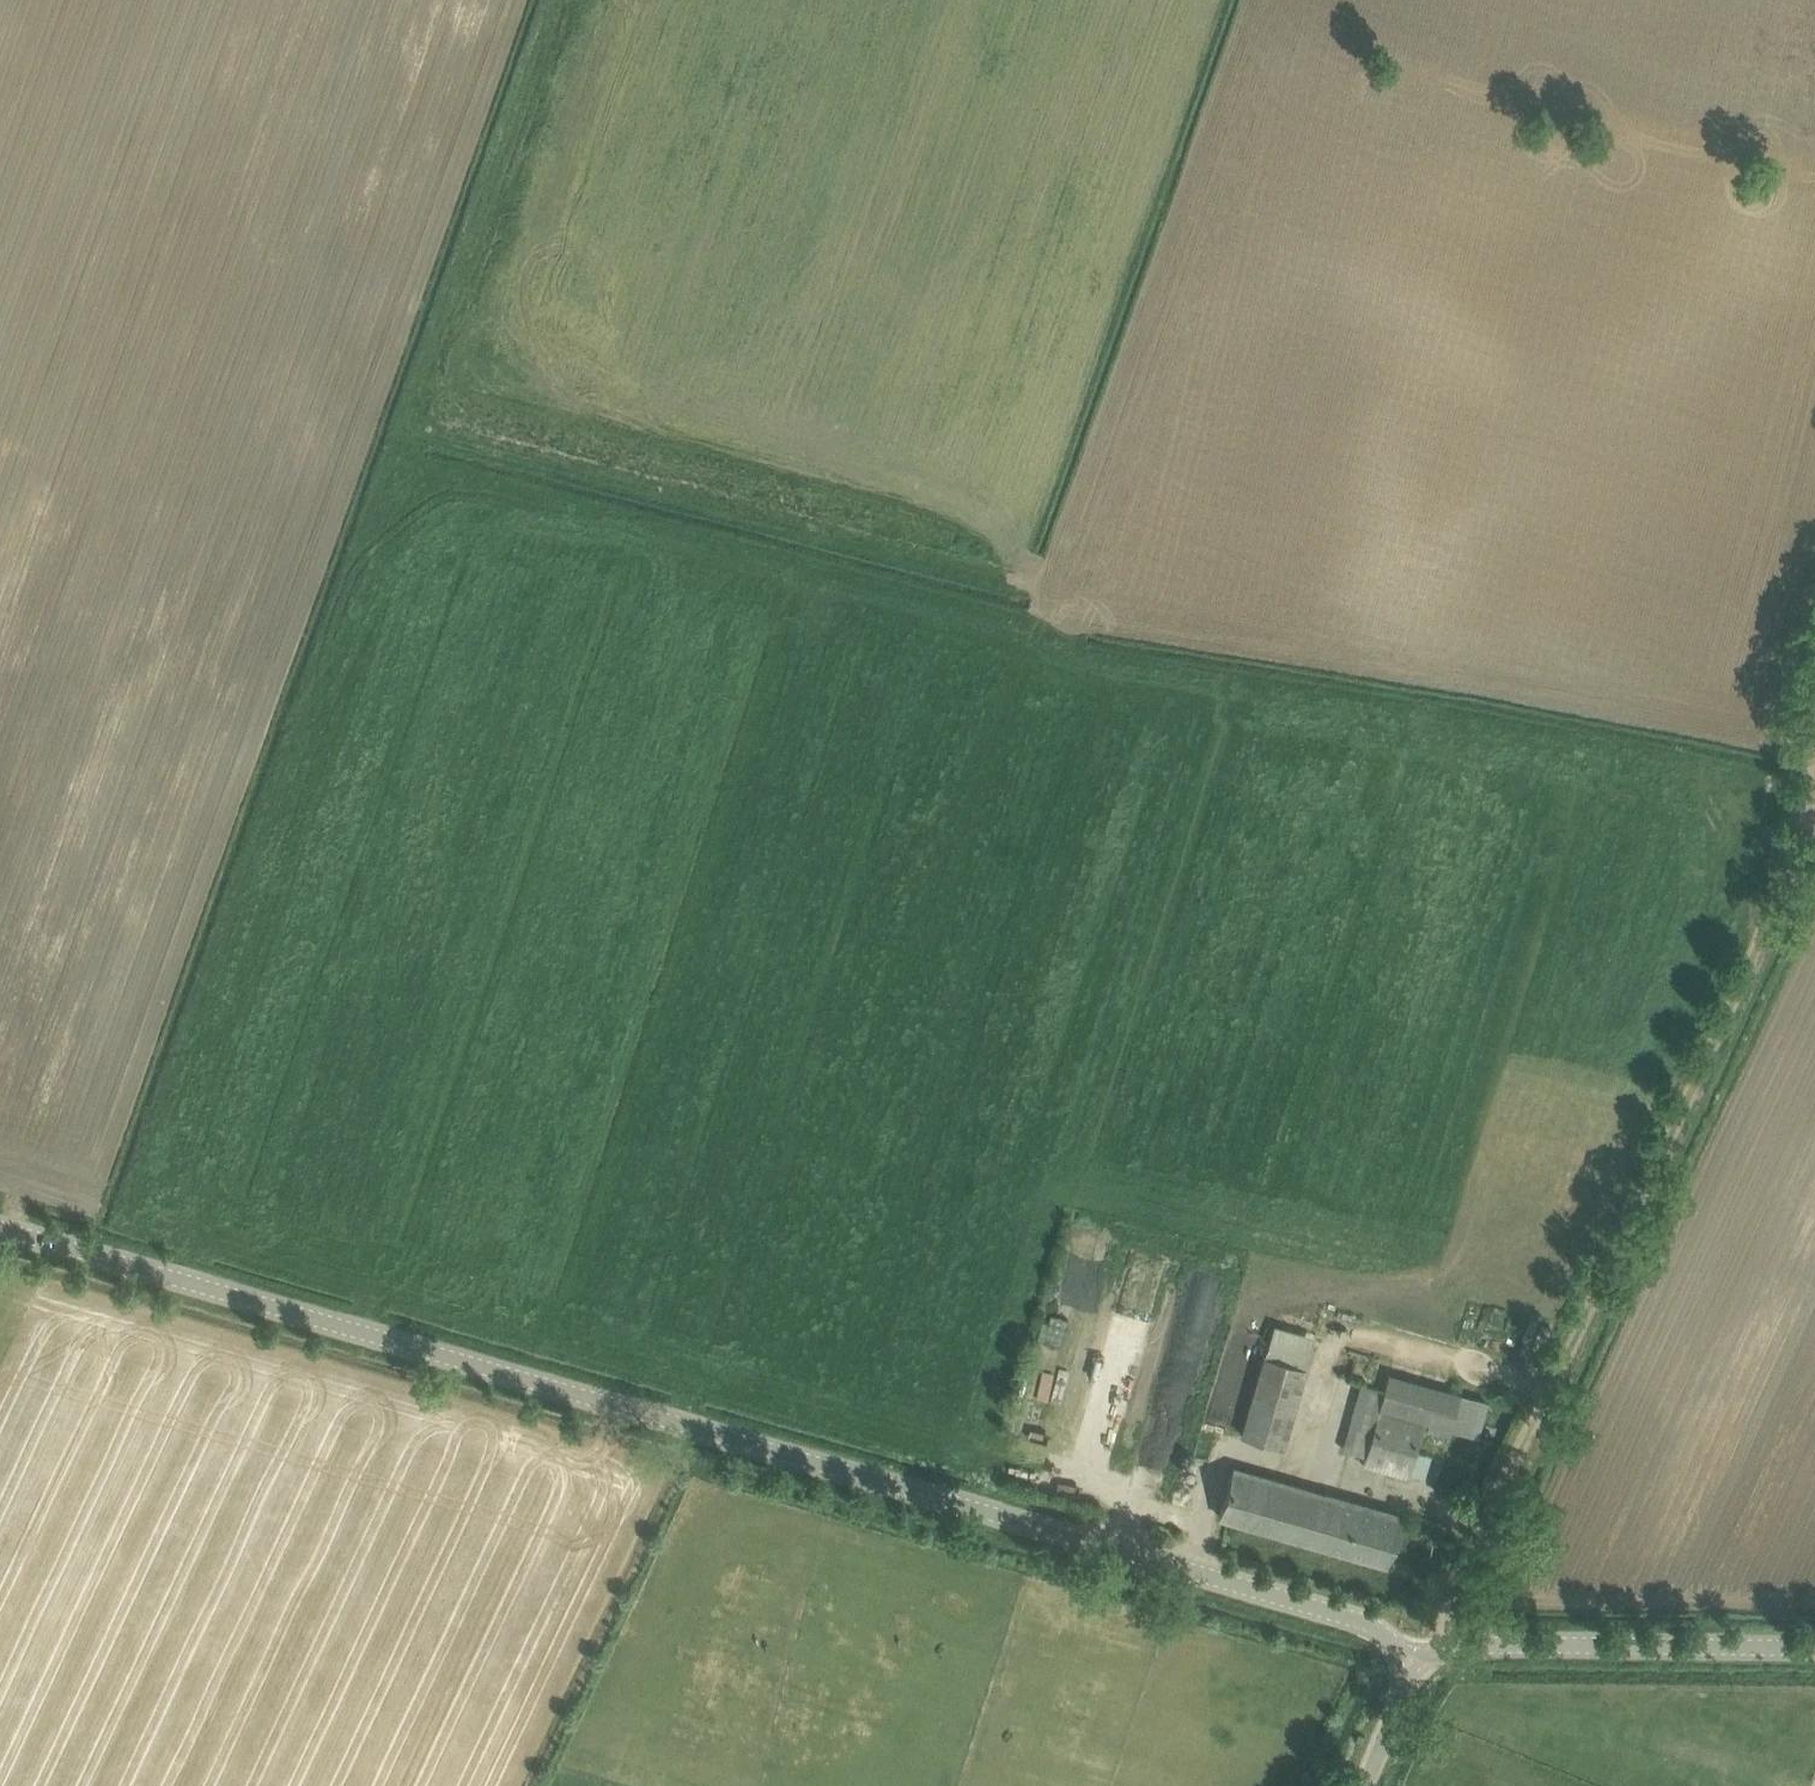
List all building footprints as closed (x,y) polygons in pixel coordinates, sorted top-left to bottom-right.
[(1284,1448),(1314,1336),(1275,1326),(1242,1437),(1284,1448)] [(1365,1455),(1362,1465),(1409,1477),(1423,1423),(1424,1421),(1451,1429),(1461,1393),(1388,1373),(1383,1390),(1361,1384),(1350,1425),(1344,1450),(1365,1455)] [(1388,1564),(1394,1541),(1402,1516),(1233,1467),(1220,1516),(1388,1564)]
